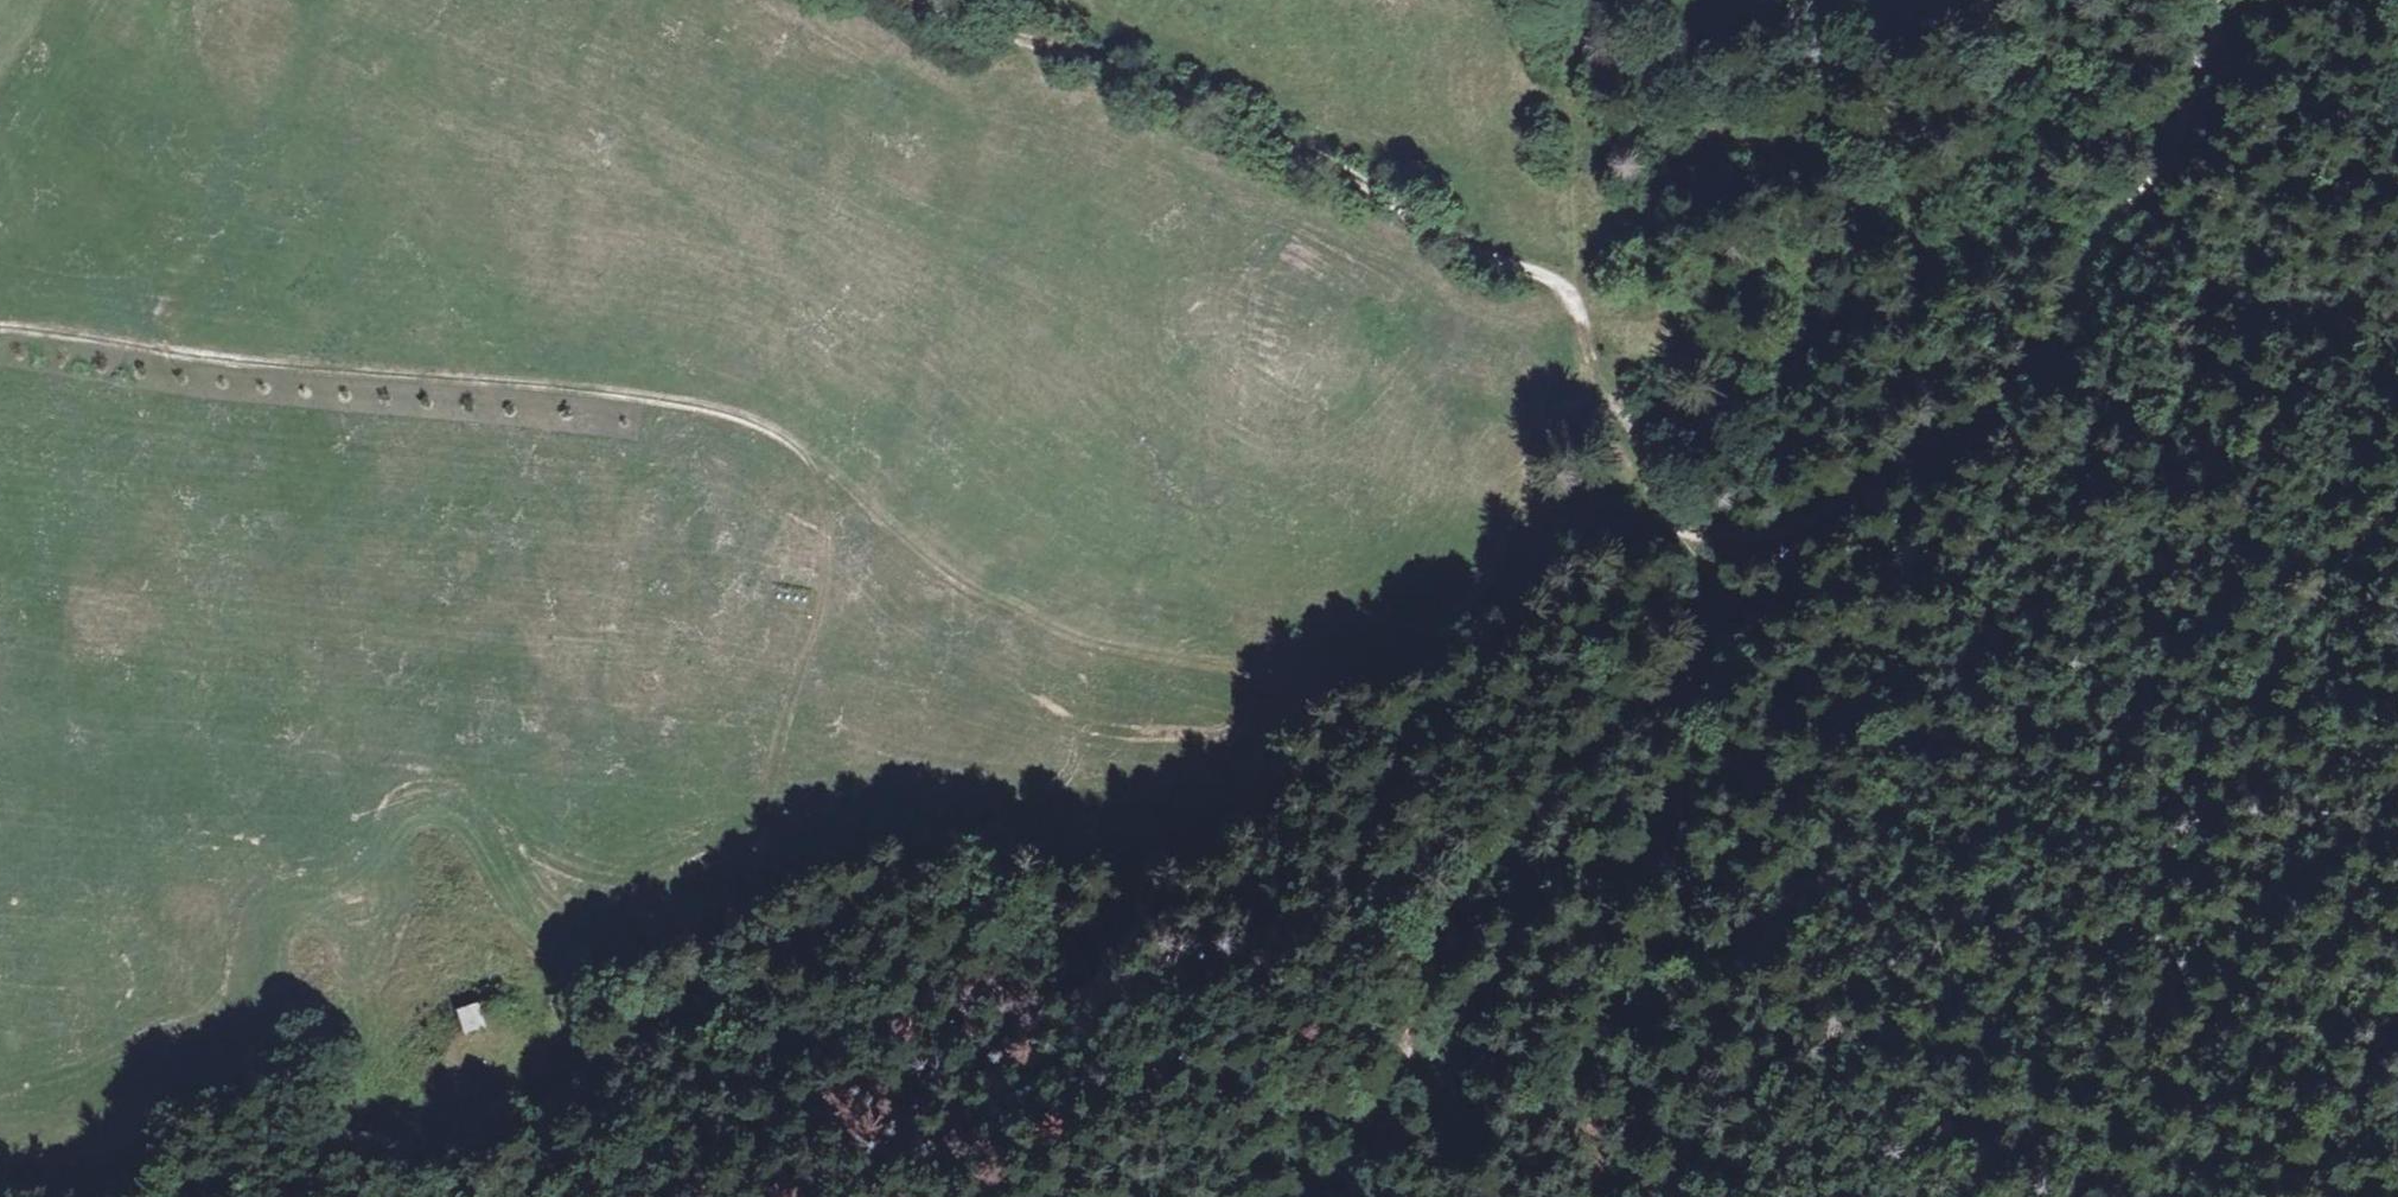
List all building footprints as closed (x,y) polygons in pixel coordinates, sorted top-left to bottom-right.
[(477,1004),(455,1012),(464,1038),(486,1030),(477,1004)]
